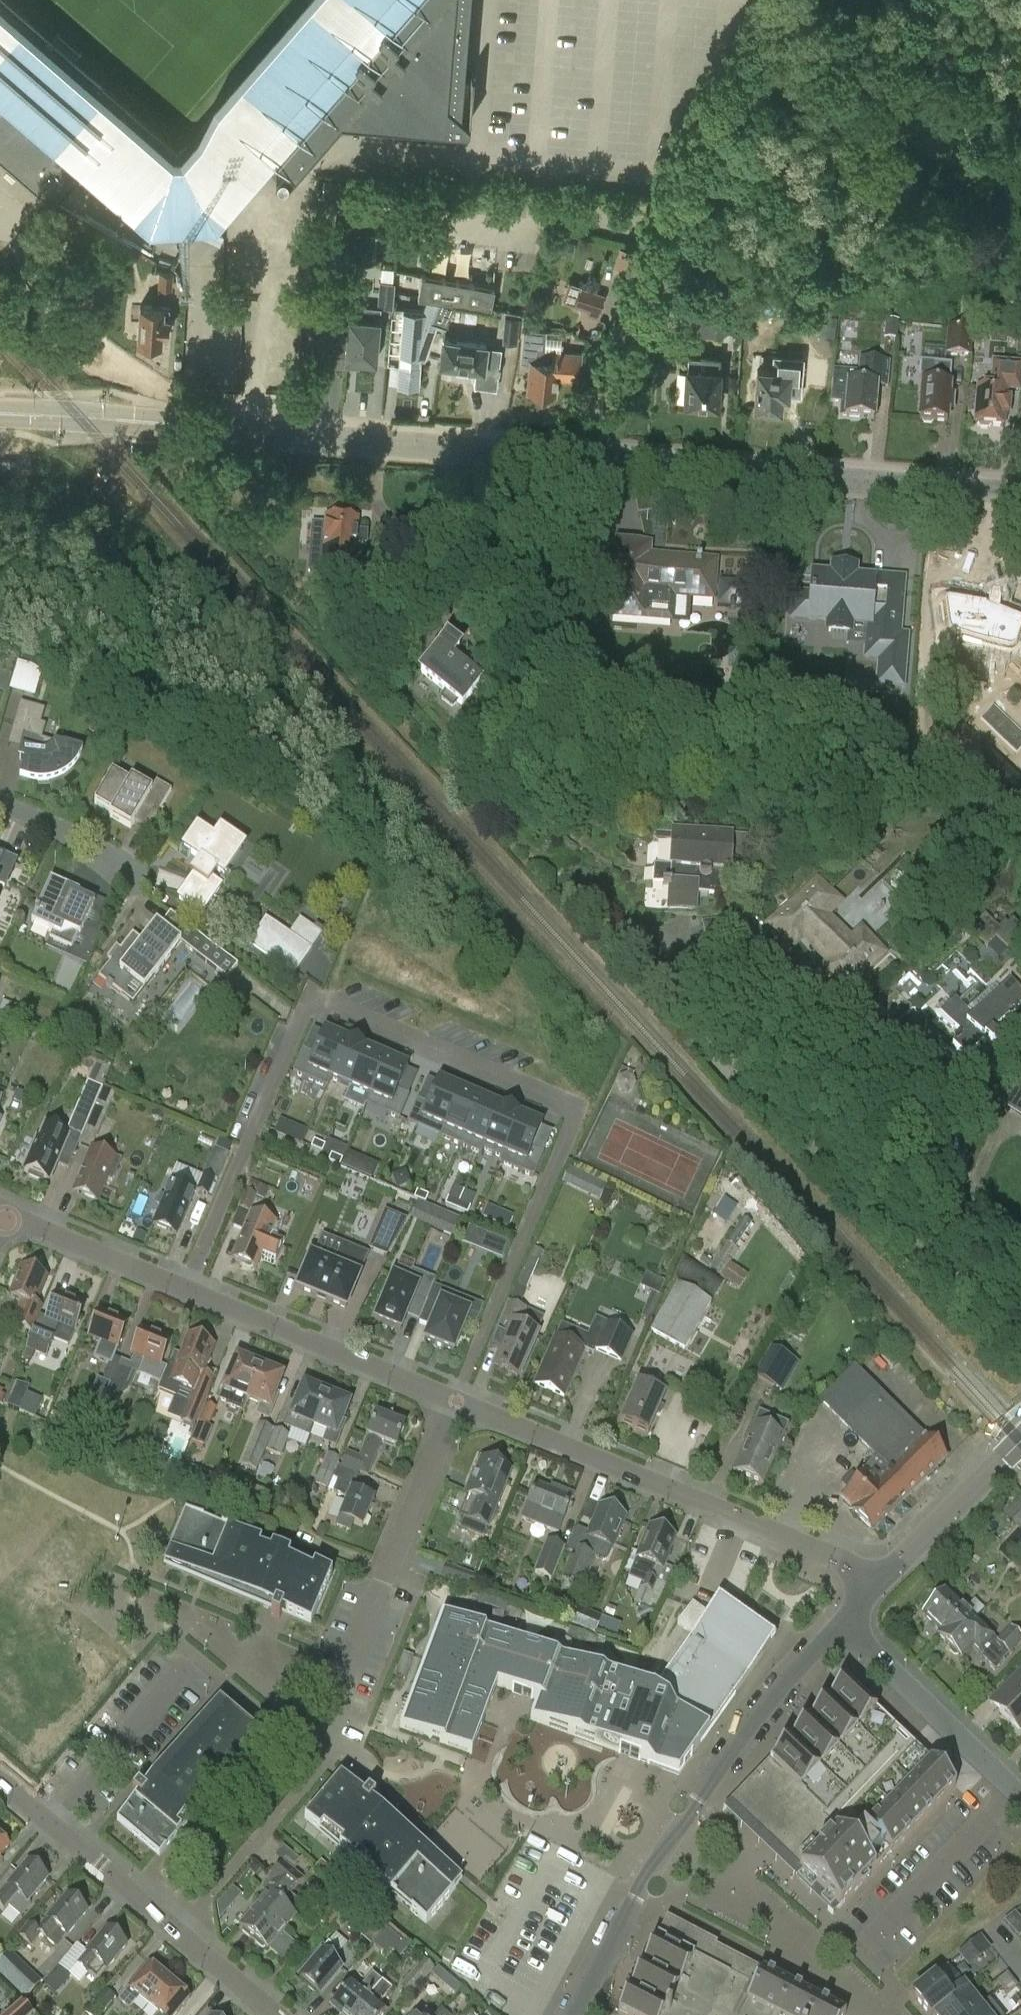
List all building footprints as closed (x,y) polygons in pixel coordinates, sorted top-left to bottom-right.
[(45,199),(50,203),(53,199),(81,167),(149,226),(216,222),(275,153),(283,161),(276,169),(275,171),(275,174),(276,176),(277,178),(279,180),(282,180),(285,179),(287,178),(301,161),(310,151),(325,134),(334,124),(341,116),(463,126),(465,125),(467,125),(468,123),(468,122),(468,121),(469,121),(468,119),(468,118),(467,117),(466,116),(460,111),(464,69),(465,45),(469,0),(308,0),(175,153),(0,1),(0,160),(45,199)] [(322,196),(316,195),(316,204),(335,205),(336,197),(355,198),(356,182),(324,180),(322,196)] [(391,186),(390,204),(398,205),(399,186),(391,186)] [(171,272),(159,271),(158,287),(170,288),(171,272)] [(490,309),(494,287),(424,274),(421,274),(417,295),(428,297),(427,298),(453,303),(453,302),(457,303),(454,320),(475,324),(478,306),(490,309)] [(394,281),(380,280),(378,306),(392,307),(394,281)] [(596,319),(604,294),(581,286),(581,285),(568,280),(561,301),(585,309),(589,317),(596,319)] [(391,309),(387,361),(400,362),(398,383),(417,385),(419,357),(422,358),(424,354),(436,323),(445,326),(453,303),(427,298),(422,312),(391,309)] [(319,362),(345,364),(349,316),(339,315),(340,303),(312,301),(309,343),(320,344),(319,362)] [(154,348),(157,343),(161,343),(162,331),(168,331),(169,306),(140,304),(138,341),(141,341),(145,349),(149,350),(154,348)] [(715,337),(716,319),(692,312),(689,334),(715,337)] [(375,360),(379,319),(349,316),(345,364),(346,364),(347,358),(375,360)] [(516,336),(518,318),(502,317),(501,335),(516,336)] [(834,320),(819,319),(818,337),(833,338),(834,320)] [(883,340),(897,341),(898,323),(885,322),(883,340)] [(579,379),(581,352),(543,350),(545,331),(523,329),(520,360),(530,361),(527,389),(529,393),(537,393),(538,391),(554,393),(556,377),(579,379)] [(970,357),(972,332),(948,330),(945,355),(970,357)] [(485,343),(444,337),(440,363),(470,366),(468,382),(470,383),(469,386),(477,387),(478,384),(479,384),(481,368),(482,368),(485,343)] [(944,364),(944,353),(928,353),(928,364),(944,364)] [(772,370),(757,369),(754,407),(760,407),(759,412),(774,413),(774,408),(780,409),(781,395),(787,395),(790,357),(773,355),(772,370)] [(719,357),(688,356),(685,403),(716,405),(719,357)] [(859,378),(850,377),(849,384),(848,384),(847,402),(842,402),(841,418),(875,420),(877,387),(887,388),(889,363),(860,361),(859,378)] [(990,363),(988,389),(978,389),(975,425),(980,426),(981,429),(988,429),(989,426),(1004,428),(1005,417),(1008,417),(1009,402),(1005,402),(1006,393),(1020,394),(1020,382),(1020,366),(990,363)] [(951,367),(920,365),(919,379),(923,379),(920,421),(923,421),(925,424),(932,425),(934,422),(948,423),(948,412),(952,413),(953,398),(949,398),(951,367)] [(310,546),(324,547),(322,573),(353,575),(355,555),(356,556),(356,544),(367,545),(367,533),(357,533),(358,519),(326,518),(325,525),(311,525),(310,546)] [(648,559),(648,548),(599,544),(596,589),(614,590),(612,616),(669,620),(671,596),(712,599),(712,598),(717,598),(717,607),(746,610),(748,585),(718,583),(718,592),(712,592),(714,563),(648,559)] [(809,592),(790,590),(788,621),(829,624),(828,632),(847,634),(846,644),(863,646),(862,660),(877,661),(875,686),(905,689),(909,634),(901,633),(906,576),(856,572),(857,567),(831,565),(830,574),(810,573),(809,592)] [(935,610),(942,610),(942,621),(935,621),(937,633),(941,634),(937,676),(987,680),(990,652),(996,653),(1008,658),(1009,658),(1010,658),(1010,659),(1011,659),(1011,658),(1012,658),(1013,658),(1014,658),(1015,657),(1016,657),(1016,656),(1017,656),(1017,655),(1017,654),(1018,654),(1019,650),(1020,648),(1020,646),(1020,623),(1000,614),(1000,608),(1000,607),(1000,606),(1000,605),(1000,604),(999,604),(999,603),(998,602),(997,602),(997,601),(996,601),(995,600),(994,600),(993,600),(992,600),(991,600),(991,601),(990,601),(989,601),(989,602),(988,602),(988,603),(987,603),(987,604),(987,605),(986,605),(986,606),(986,612),(978,611),(978,608),(978,607),(978,606),(977,606),(977,605),(976,605),(975,605),(966,604),(945,602),(944,602),(943,602),(942,603),(941,603),(940,603),(939,604),(938,604),(938,605),(937,605),(937,606),(936,606),(936,607),(935,608),(935,609),(935,610)] [(420,674),(461,706),(478,684),(449,661),(457,651),(445,642),(420,674)] [(41,673),(30,667),(22,664),(16,663),(15,668),(12,679),(37,686),(39,680),(40,673),(41,673)] [(22,750),(19,759),(23,760),(18,778),(30,781),(32,782),(38,782),(43,782),(45,782),(51,781),(56,780),(58,779),(63,776),(65,775),(67,773),(69,772),(73,768),(75,766),(76,764),(78,762),(79,759),(80,757),(81,755),(82,751),(41,739),(44,726),(40,725),(45,710),(20,703),(7,746),(22,750)] [(130,829),(143,807),(157,816),(171,791),(156,782),(151,792),(131,780),(129,783),(112,773),(94,804),(111,814),(109,817),(130,829)] [(211,882),(218,872),(223,876),(244,846),(220,830),(214,840),(197,828),(183,848),(199,859),(189,875),(194,878),(179,900),(201,915),(220,888),(211,882)] [(744,835),(670,832),(669,866),(653,866),(652,888),(669,889),(668,911),(691,912),(692,895),(716,896),(720,892),(721,870),(728,871),(729,857),(743,858),(744,835)] [(3,889),(14,866),(0,859),(0,888),(3,889)] [(837,902),(814,880),(766,931),(789,952),(802,938),(828,963),(818,974),(840,995),(850,985),(882,952),(870,940),(859,951),(823,916),(837,902)] [(80,938),(94,905),(78,898),(79,895),(50,882),(31,924),(52,934),(49,941),(71,951),(77,937),(80,938)] [(997,930),(1012,945),(1020,936),(1020,930),(1012,921),(1007,926),(1004,923),(997,930)] [(289,940),(288,939),(267,922),(250,944),(272,962),(289,940)] [(155,923),(135,949),(125,942),(119,950),(116,947),(106,960),(109,963),(98,978),(120,995),(141,969),(152,978),(180,943),(155,923)] [(195,934),(184,948),(195,956),(205,942),(195,934)] [(96,941),(86,937),(75,961),(85,966),(96,941)] [(227,980),(237,967),(226,959),(216,971),(227,980)] [(941,986),(915,1014),(965,1062),(984,1042),(991,1049),(998,1041),(992,1035),(1020,1004),(1020,990),(1009,979),(973,1016),(941,986)] [(861,1020),(880,1041),(914,1009),(897,992),(881,1007),(878,1004),(861,1020)] [(22,1011),(3,1002),(0,1008),(0,1012),(18,1020),(22,1011)] [(314,1056),(304,1051),(303,1051),(293,1074),(327,1089),(331,1080),(330,1079),(346,1041),(324,1032),(323,1034),(314,1056)] [(366,1050),(346,1041),(330,1079),(331,1080),(350,1088),(366,1050)] [(366,1050),(350,1088),(369,1096),(370,1096),(386,1059),(366,1050)] [(370,1096),(369,1096),(365,1105),(399,1120),(409,1096),(408,1096),(397,1091),(407,1070),(408,1068),(386,1059),(370,1096)] [(95,1064),(87,1082),(95,1085),(102,1067),(95,1064)] [(618,1092),(626,1095),(633,1091),(635,1084),(632,1077),(624,1074),(617,1078),(615,1085),(618,1092)] [(1020,1117),(1020,1080),(1004,1108),(1020,1117)] [(95,1085),(87,1082),(87,1081),(66,1130),(81,1136),(102,1088),(95,1085)] [(428,1105),(418,1100),(417,1100),(407,1123),(440,1137),(460,1091),(438,1081),(438,1083),(428,1105)] [(102,1088),(81,1136),(77,1145),(90,1150),(115,1093),(102,1088)] [(24,1107),(29,1095),(17,1090),(12,1102),(24,1107)] [(480,1099),(460,1091),(440,1137),(460,1146),(480,1099)] [(500,1108),(480,1099),(460,1146),(481,1155),(483,1151),(482,1150),(500,1108)] [(520,1116),(500,1108),(482,1150),(483,1151),(501,1158),(502,1159),(520,1116)] [(502,1159),(501,1158),(499,1163),(533,1178),(543,1154),(531,1149),(542,1126),(520,1116),(502,1159)] [(307,1129),(293,1123),(287,1137),(301,1143),(307,1129)] [(37,1141),(25,1167),(24,1170),(30,1173),(29,1176),(41,1182),(43,1178),(49,1181),(50,1177),(68,1137),(45,1127),(39,1142),(37,1141)] [(227,1142),(218,1139),(197,1190),(208,1195),(214,1180),(217,1182),(233,1145),(227,1142)] [(313,1142),(310,1150),(321,1154),(324,1147),(313,1142)] [(91,1149),(85,1162),(74,1191),(98,1201),(107,1179),(112,1181),(120,1160),(91,1149)] [(330,1156),(327,1164),(338,1169),(342,1161),(330,1156)] [(362,1176),(371,1180),(377,1165),(368,1161),(362,1176)] [(595,1178),(588,1195),(600,1201),(608,1184),(595,1178)] [(151,1226),(176,1235),(189,1200),(193,1189),(168,1180),(151,1226)] [(264,1200),(269,1189),(247,1181),(230,1225),(242,1230),(231,1258),(256,1267),(259,1258),(273,1263),(282,1239),(268,1233),(273,1221),(247,1212),(253,1196),(264,1200)] [(417,1190),(414,1197),(425,1202),(428,1195),(417,1190)] [(456,1210),(459,1203),(448,1198),(445,1205),(456,1210)] [(410,1218),(453,1236),(460,1219),(417,1201),(410,1218)] [(470,1207),(459,1203),(456,1210),(467,1215),(470,1207)] [(493,1221),(498,1209),(487,1204),(482,1216),(493,1221)] [(386,1254),(405,1219),(384,1211),(369,1247),(386,1254)] [(727,1243),(735,1249),(750,1225),(743,1220),(727,1243)] [(132,1240),(142,1244),(146,1235),(136,1231),(132,1240)] [(482,1251),(502,1259),(508,1242),(489,1234),(482,1251)] [(343,1245),(335,1266),(309,1256),(296,1288),(344,1307),(366,1254),(343,1245)] [(701,1246),(693,1257),(738,1291),(747,1277),(729,1264),(728,1266),(701,1246)] [(687,1257),(676,1275),(713,1299),(724,1282),(687,1257)] [(527,1260),(515,1289),(525,1294),(537,1264),(527,1260)] [(22,1268),(10,1297),(22,1301),(16,1316),(20,1318),(17,1325),(31,1331),(41,1308),(35,1305),(46,1278),(22,1268)] [(400,1331),(413,1299),(425,1304),(427,1301),(435,1280),(412,1271),(407,1282),(392,1276),(374,1320),(381,1323),(379,1327),(392,1333),(393,1328),(400,1331)] [(662,1289),(654,1285),(641,1316),(649,1320),(662,1289)] [(684,1350),(710,1303),(677,1285),(651,1332),(684,1350)] [(84,1307),(56,1295),(46,1319),(38,1316),(25,1350),(34,1353),(46,1358),(53,1341),(68,1347),(74,1332),(84,1307)] [(438,1305),(427,1301),(425,1304),(418,1323),(429,1327),(423,1340),(453,1353),(470,1312),(440,1300),(438,1305)] [(508,1303),(487,1352),(499,1358),(498,1361),(494,1369),(517,1379),(520,1372),(537,1334),(543,1319),(508,1303)] [(99,1313),(89,1336),(101,1341),(101,1343),(95,1358),(110,1364),(113,1358),(127,1324),(99,1313)] [(535,1385),(563,1397),(582,1353),(593,1357),(594,1354),(619,1364),(632,1335),(596,1319),(588,1337),(561,1325),(535,1385)] [(133,1354),(136,1356),(131,1366),(120,1361),(111,1384),(103,1403),(114,1408),(119,1397),(129,1391),(136,1373),(162,1383),(168,1369),(160,1366),(170,1342),(142,1331),(133,1354)] [(197,1428),(198,1425),(206,1405),(215,1379),(202,1374),(213,1346),(189,1337),(178,1366),(170,1364),(160,1390),(192,1402),(184,1423),(197,1428)] [(34,1353),(25,1350),(22,1357),(31,1361),(34,1353)] [(789,1361),(768,1350),(754,1377),(774,1388),(789,1361)] [(101,1407),(103,1403),(111,1384),(120,1361),(113,1358),(110,1364),(102,1382),(97,1380),(88,1402),(101,1407)] [(232,1395),(246,1400),(259,1368),(237,1359),(230,1376),(226,1375),(216,1400),(228,1404),(232,1395)] [(275,1395),(282,1377),(259,1368),(246,1400),(260,1406),(256,1416),(268,1421),(278,1396),(275,1395)] [(945,1459),(910,1424),(875,1390),(875,1391),(852,1369),(819,1402),(875,1458),(855,1478),(859,1482),(854,1488),(842,1500),(853,1511),(852,1512),(872,1532),(926,1478),(928,1480),(937,1472),(935,1470),(945,1459)] [(648,1433),(665,1394),(662,1392),(665,1387),(644,1378),(642,1384),(638,1382),(621,1421),(648,1433)] [(19,1413),(27,1394),(30,1388),(16,1384),(6,1407),(19,1413)] [(292,1402),(282,1427),(310,1438),(314,1428),(327,1395),(303,1386),(296,1403),(292,1402)] [(342,1422),(349,1404),(327,1395),(314,1428),(327,1433),(323,1443),(335,1448),(345,1423),(342,1422)] [(216,1409),(206,1405),(198,1425),(208,1428),(216,1409)] [(787,1424),(758,1412),(753,1424),(734,1472),(763,1483),(782,1436),(787,1424)] [(376,1415),(375,1418),(367,1437),(358,1457),(346,1452),(341,1467),(367,1477),(380,1443),(395,1449),(404,1426),(376,1415)] [(272,1431),(257,1425),(241,1466),(256,1472),(272,1431)] [(106,1446),(111,1434),(95,1428),(91,1440),(106,1446)] [(265,1452),(280,1457),(288,1436),(273,1430),(265,1452)] [(164,1474),(169,1464),(134,1449),(130,1458),(164,1474)] [(340,1458),(327,1453),(314,1484),(327,1490),(340,1458)] [(463,1519),(459,1528),(484,1537),(510,1471),(480,1459),(473,1477),(471,1477),(463,1495),(468,1497),(459,1518),(463,1519)] [(362,1528),(373,1500),(351,1492),(358,1475),(338,1467),(333,1480),(337,1481),(332,1493),(347,1499),(336,1527),(349,1532),(353,1524),(362,1528)] [(209,1493),(215,1478),(205,1474),(199,1489),(209,1493)] [(558,1495),(535,1486),(527,1507),(550,1517),(545,1529),(558,1534),(573,1496),(559,1491),(558,1495)] [(1017,1499),(1002,1514),(1019,1531),(1020,1529),(1020,1502),(1017,1499)] [(570,1560),(562,1580),(581,1588),(594,1554),(605,1558),(608,1548),(611,1549),(624,1517),(599,1507),(592,1525),(590,1524),(586,1535),(575,1530),(566,1552),(577,1556),(575,1562),(570,1560)] [(331,1575),(204,1522),(184,1514),(168,1554),(165,1562),(274,1607),(270,1617),(279,1620),(281,1615),(310,1627),(331,1575)] [(630,1551),(622,1571),(631,1574),(634,1580),(645,1584),(645,1585),(646,1585),(648,1579),(656,1582),(662,1569),(663,1570),(669,1556),(667,1555),(674,1538),(650,1528),(639,1554),(630,1551)] [(565,1551),(549,1544),(535,1575),(551,1582),(565,1551)] [(646,1585),(638,1604),(641,1605),(655,1610),(656,1611),(667,1587),(656,1582),(648,1579),(646,1585)] [(926,1612),(923,1615),(941,1633),(943,1631),(946,1635),(956,1625),(959,1628),(961,1626),(965,1629),(974,1620),(984,1611),(974,1601),(964,1610),(946,1592),(933,1605),(929,1604),(925,1609),(926,1612)] [(652,1693),(441,1615),(400,1728),(471,1754),(497,1685),(537,1700),(530,1720),(618,1752),(629,1756),(678,1774),(685,1764),(775,1640),(719,1600),(709,1614),(694,1604),(678,1625),(693,1636),(652,1693)] [(649,1624),(655,1610),(641,1605),(638,1613),(641,1621),(649,1624)] [(582,1629),(594,1635),(601,1618),(589,1613),(582,1629)] [(941,1633),(937,1637),(959,1659),(973,1645),(983,1655),(981,1657),(995,1671),(1004,1662),(1002,1661),(1010,1653),(996,1640),(995,1641),(974,1620),(965,1629),(961,1626),(959,1628),(956,1625),(946,1635),(943,1631),(941,1633)] [(1009,1627),(996,1640),(1010,1653),(1010,1654),(1020,1643),(1020,1638),(1009,1627)] [(631,1633),(623,1638),(627,1645),(635,1640),(631,1633)] [(603,1649),(605,1642),(597,1639),(595,1646),(603,1649)] [(1018,1731),(1020,1728),(1020,1672),(990,1703),(1018,1731)] [(769,1763),(768,1762),(728,1804),(838,1909),(955,1787),(845,1682),(829,1698),(830,1699),(827,1702),(826,1702),(811,1718),(808,1722),(807,1721),(792,1738),(789,1742),(788,1741),(773,1757),(773,1758),(769,1763)] [(161,1857),(248,1754),(262,1738),(223,1705),(146,1796),(138,1788),(132,1795),(140,1802),(122,1824),(161,1857)] [(368,1794),(364,1799),(361,1803),(339,1785),(310,1819),(414,1906),(410,1911),(426,1924),(459,1885),(368,1809),(375,1800),(368,1794)] [(9,1846),(0,1838),(0,1857),(9,1846)] [(27,1861),(0,1894),(0,1910),(3,1913),(7,1907),(20,1918),(31,1905),(28,1902),(48,1879),(27,1861)] [(240,1928),(254,1940),(290,1896),(303,1881),(282,1864),(270,1879),(280,1888),(271,1899),(267,1895),(240,1928)] [(67,1895),(45,1921),(36,1932),(28,1925),(18,1936),(31,1948),(42,1936),(57,1949),(87,1912),(67,1895)] [(298,1903),(290,1896),(254,1940),(267,1950),(280,1935),(295,1918),(289,1914),(298,1903)] [(227,1915),(219,1908),(218,1908),(221,1923),(227,1915)] [(1014,1914),(1013,1913),(1003,1922),(1017,1937),(1020,1933),(1020,1922),(1014,1914)] [(617,2013),(621,2014),(845,2014),(715,1948),(717,1945),(666,1919),(617,2013)] [(385,1930),(374,1921),(360,1936),(371,1946),(385,1930)] [(76,1965),(96,1982),(127,1946),(107,1928),(76,1965)] [(396,1937),(387,1929),(373,1945),(383,1953),(396,1937)] [(988,1950),(980,1940),(960,1955),(968,1965),(988,1950)] [(340,1954),(328,1943),(299,1977),(319,1994),(326,1986),(341,1969),(333,1962),(340,1954)] [(40,1984),(7,1953),(0,1960),(0,1973),(26,1998),(40,1984)] [(398,1989),(409,1998),(434,1969),(423,1959),(398,1989)] [(129,2010),(139,1998),(149,2006),(170,1981),(149,1964),(118,2001),(129,2010)] [(43,1987),(55,1997),(71,1978),(59,1968),(43,1987)] [(928,2014),(932,2014),(933,2014),(933,2013),(963,1989),(947,1970),(914,1997),(928,2014)] [(340,2014),(355,2014),(382,1982),(372,1973),(358,1989),(351,1983),(341,1995),(331,2007),(340,2014)] [(996,1982),(1001,1989),(1012,1980),(1007,1974),(996,1982)] [(461,1988),(449,1978),(443,1986),(455,1996),(461,1988)] [(1016,1986),(1012,1980),(1001,1989),(1006,1995),(1016,1986)] [(170,1981),(149,2006),(158,2014),(157,2014),(176,2014),(190,1998),(170,1981)] [(382,1982),(355,2014),(383,2014),(385,2013),(378,2007),(392,1990),(382,1982)] [(978,2008),(963,1989),(933,2013),(933,2014),(935,2014),(969,2014),(978,2008)] [(85,2014),(102,2014),(115,1998),(105,1990),(85,2014)] [(5,2014),(32,2014),(20,2002),(5,2014)]
